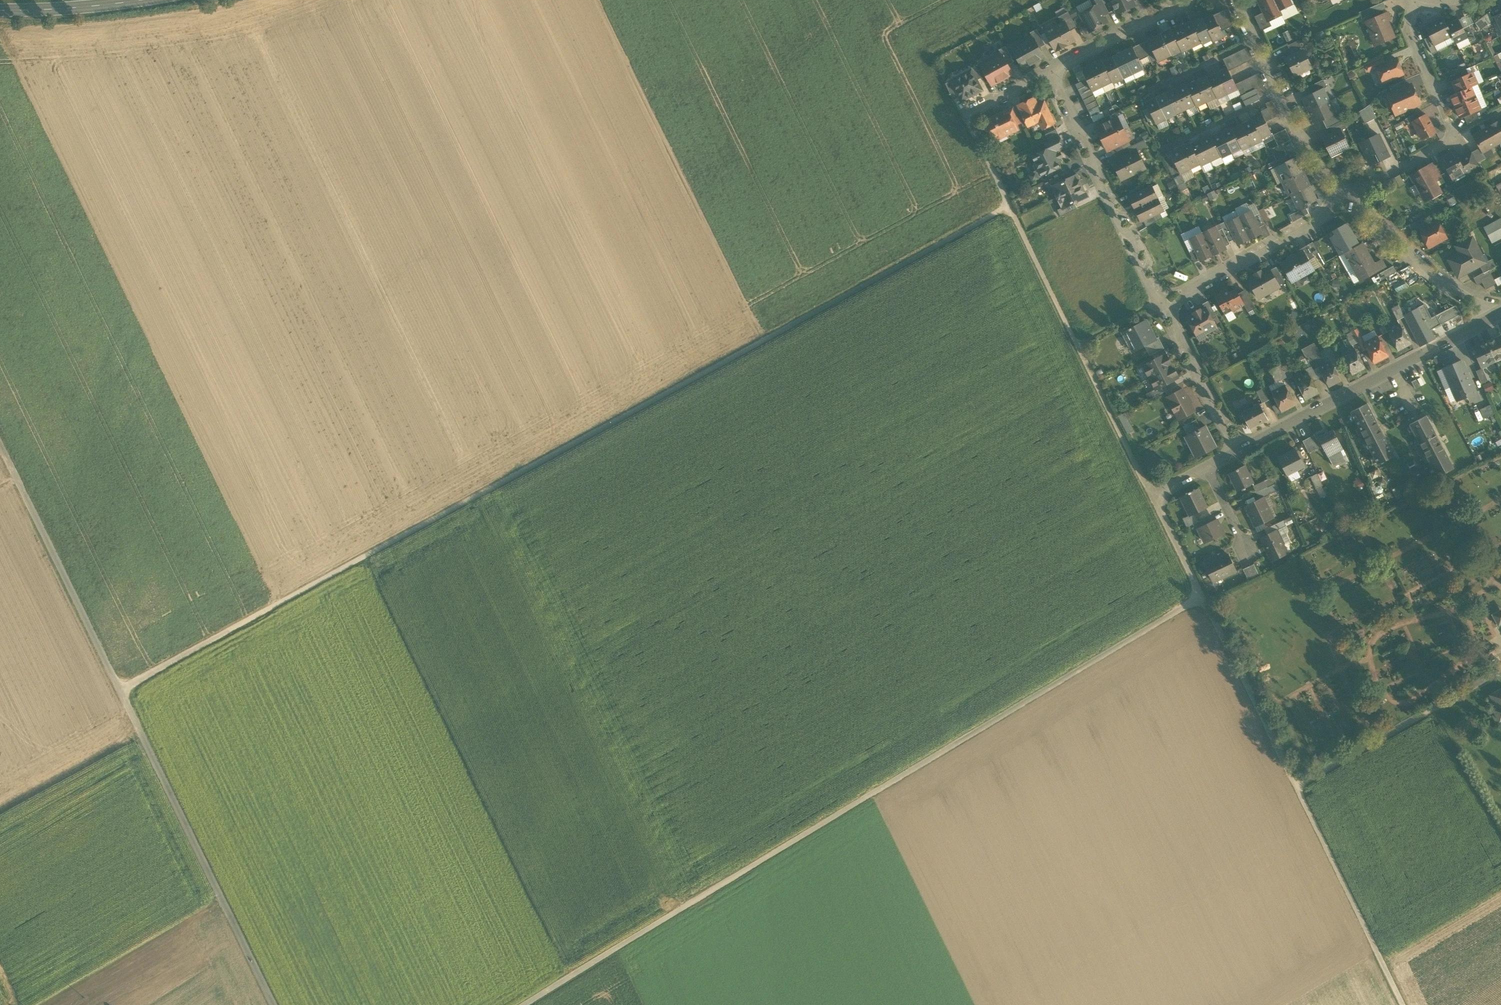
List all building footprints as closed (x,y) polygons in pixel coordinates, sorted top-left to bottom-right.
[(1093,6),(1090,0),(1089,0),(1077,7),(1081,15),(1090,11),(1088,9),(1093,6)] [(1104,16),(1109,13),(1102,0),(1095,0),(1092,1),(1094,6),(1098,4),(1104,16)] [(1117,15),(1124,12),(1130,9),(1136,6),(1134,1),(1133,0),(1110,0),(1112,3),(1113,3),(1115,8),(1114,8),(1117,15)] [(1279,11),(1274,0),(1259,0),(1264,12),(1269,21),(1269,20),(1281,15),(1279,11)] [(1279,11),(1292,5),(1290,0),(1274,0),(1279,11)] [(1281,15),(1284,21),(1299,14),(1293,0),(1290,0),(1292,5),(1279,11),(1281,15)] [(1366,9),(1369,15),(1386,8),(1383,2),(1366,9)] [(1081,15),(1090,32),(1108,23),(1104,16),(1098,4),(1094,6),(1093,6),(1088,9),(1090,11),(1081,15)] [(1227,8),(1224,10),(1229,20),(1232,18),(1227,8)] [(1357,13),(1360,19),(1369,15),(1366,9),(1363,11),(1357,13)] [(1213,15),(1221,31),(1232,26),(1229,20),(1224,10),(1213,15)] [(1065,22),(1070,31),(1077,27),(1068,12),(1058,17),(1062,23),(1065,22)] [(1255,17),(1262,31),(1271,26),(1272,26),(1269,20),(1269,21),(1264,12),(1255,16),(1255,17)] [(1475,23),(1479,30),(1491,21),(1493,20),(1492,18),(1489,12),(1475,23)] [(1370,36),(1374,45),(1393,36),(1386,20),(1390,18),(1388,13),(1367,22),(1372,35),(1370,36)] [(1469,14),(1459,20),(1463,28),(1469,26),(1474,23),(1469,14)] [(1213,15),(1203,20),(1212,39),(1213,41),(1224,36),(1221,31),(1213,15)] [(1285,24),(1284,21),(1281,15),(1269,20),(1272,26),(1271,26),(1272,30),(1285,24)] [(1202,18),(1192,23),(1202,42),(1203,44),(1212,39),(1203,20),(1202,18)] [(1430,37),(1433,44),(1444,38),(1444,40),(1452,36),(1447,25),(1443,18),(1425,27),(1430,37)] [(1458,19),(1447,25),(1452,36),(1455,42),(1456,43),(1467,37),(1463,28),(1459,20),(1458,19)] [(1491,21),(1499,37),(1500,36),(1500,30),(1496,19),(1491,21)] [(1192,21),(1182,26),(1192,47),(1202,42),(1192,23),(1192,21)] [(1051,42),(1056,51),(1067,45),(1067,44),(1074,39),(1070,31),(1065,22),(1062,23),(1046,32),(1051,42)] [(1182,26),(1172,31),(1181,50),(1182,52),(1192,47),(1182,26)] [(1467,37),(1469,42),(1475,39),(1469,26),(1463,28),(1467,37)] [(1034,38),(1039,48),(1046,45),(1040,35),(1037,29),(1030,33),(1033,38),(1034,38)] [(1171,29),(1161,34),(1171,55),(1181,50),(1172,31),(1171,29)] [(1282,33),(1288,45),(1294,42),(1288,30),(1282,33)] [(1051,42),(1046,32),(1040,35),(1046,45),(1051,42)] [(1171,56),(1171,55),(1161,34),(1147,40),(1148,41),(1153,51),(1157,60),(1158,62),(1157,59),(1170,53),(1171,56)] [(1444,40),(1448,46),(1455,42),(1452,36),(1444,40)] [(1424,39),(1431,54),(1437,51),(1433,44),(1430,37),(1424,39)] [(1467,37),(1456,43),(1459,49),(1470,44),(1469,42),(1467,37)] [(1014,48),(1024,68),(1044,57),(1039,48),(1034,38),(1033,38),(1014,48)] [(1448,46),(1444,40),(1444,38),(1433,44),(1437,51),(1448,46)] [(1287,45),(1292,56),(1303,51),(1298,40),(1294,42),(1288,45),(1287,45)] [(1148,41),(1142,43),(1147,54),(1153,51),(1148,41)] [(1148,56),(1147,54),(1142,43),(1133,48),(1139,61),(1148,56)] [(1002,55),(1008,65),(1014,62),(1006,46),(999,50),(1002,55)] [(1133,48),(1123,52),(1133,74),(1143,69),(1142,66),(1139,61),(1133,48)] [(1246,48),(1241,51),(1246,62),(1252,59),(1246,48)] [(1171,55),(1171,56),(1174,61),(1184,56),(1182,52),(1181,50),(1171,55)] [(1148,56),(1151,62),(1157,60),(1153,51),(1147,54),(1148,56)] [(1241,51),(1235,54),(1240,65),(1246,62),(1241,51)] [(1289,62),(1295,75),(1311,67),(1303,51),(1292,56),(1285,60),(1287,63),(1289,62)] [(1123,52),(1113,57),(1123,78),(1133,74),(1123,52)] [(1235,54),(1229,56),(1235,68),(1240,65),(1235,54)] [(1365,65),(1366,65),(1382,58),(1383,58),(1382,54),(1364,62),(1365,65)] [(983,65),(993,85),(1013,74),(1008,65),(1002,55),(983,65)] [(1151,62),(1148,56),(1139,61),(1142,66),(1151,62)] [(1229,71),(1235,68),(1229,56),(1223,59),(1229,71)] [(1102,60),(1092,65),(1102,86),(1112,81),(1113,83),(1123,78),(1113,57),(1103,62),(1102,60)] [(1366,65),(1368,71),(1377,68),(1377,67),(1385,64),(1382,58),(1366,65)] [(1377,68),(1383,82),(1393,78),(1394,78),(1397,77),(1397,76),(1403,73),(1396,59),(1385,64),(1377,67),(1377,68)] [(971,70),(977,80),(982,77),(976,65),(970,68),(971,70)] [(1092,91),(1102,86),(1092,65),(1082,70),(1086,79),(1089,84),(1091,89),(1092,91)] [(1180,73),(1176,65),(1169,69),(1173,77),(1180,73)] [(1227,68),(1217,73),(1227,94),(1237,89),(1227,68)] [(1454,74),(1457,80),(1469,74),(1466,69),(1454,74)] [(959,97),(962,101),(983,90),(977,80),(971,70),(958,77),(959,78),(952,82),(952,83),(959,97)] [(1080,82),(1086,79),(1082,70),(1076,73),(1080,82)] [(1479,70),(1472,73),(1477,84),(1484,81),(1479,70)] [(1356,78),(1352,71),(1347,73),(1350,81),(1356,78)] [(1207,76),(1206,76),(1217,99),(1227,94),(1217,73),(1207,78),(1207,76)] [(1259,73),(1253,76),(1258,88),(1264,85),(1259,73)] [(1452,82),(1457,93),(1471,87),(1477,84),(1472,73),(1469,74),(1457,80),(1452,82)] [(1133,74),(1123,78),(1126,84),(1136,79),(1133,74)] [(1197,81),(1206,102),(1207,102),(1216,97),(1217,99),(1206,76),(1196,81),(1197,81)] [(1255,89),(1258,88),(1253,76),(1247,79),(1253,90),(1255,89)] [(1075,84),(1078,90),(1089,84),(1086,79),(1080,82),(1075,84)] [(1247,93),(1253,90),(1247,79),(1241,82),(1247,93)] [(945,84),(953,100),(959,97),(952,83),(952,82),(951,80),(945,84)] [(1307,87),(1310,94),(1323,88),(1323,89),(1327,87),(1323,80),(1307,87)] [(1389,87),(1391,93),(1408,86),(1405,80),(1389,87)] [(1102,86),(1105,93),(1115,88),(1113,83),(1112,81),(1102,86)] [(1197,81),(1187,86),(1196,105),(1197,106),(1206,102),(1197,81)] [(1241,96),(1247,93),(1241,82),(1235,84),(1241,96)] [(1091,89),(1089,84),(1078,90),(1080,95),(1091,89)] [(1186,84),(1176,88),(1186,110),(1196,105),(1187,86),(1186,84)] [(1477,84),(1471,87),(1475,98),(1482,95),(1477,84)] [(1392,105),(1396,114),(1419,104),(1411,85),(1408,86),(1391,93),(1387,95),(1388,96),(1389,96),(1393,105),(1392,105)] [(1092,91),(1094,95),(1095,98),(1105,93),(1102,86),(1092,91)] [(1450,96),(1455,107),(1475,98),(1471,87),(1457,93),(1450,96)] [(1176,88),(1166,93),(1176,114),(1186,110),(1176,88)] [(1303,99),(1309,111),(1329,101),(1323,89),(1323,88),(1310,94),(1311,95),(1303,99)] [(1080,95),(1083,100),(1094,95),(1092,91),(1091,89),(1080,95)] [(1227,94),(1230,100),(1240,95),(1237,89),(1227,94)] [(1260,99),(1255,89),(1253,90),(1247,93),(1241,96),(1246,106),(1260,99)] [(1166,93),(1156,98),(1166,119),(1176,114),(1166,93)] [(1230,100),(1227,94),(1217,99),(1220,105),(1230,100)] [(1083,100),(1086,106),(1096,100),(1095,98),(1094,95),(1083,100)] [(1487,106),(1482,95),(1475,98),(1480,109),(1487,106)] [(1220,105),(1217,99),(1216,97),(1207,102),(1210,110),(1220,105)] [(1156,124),(1166,119),(1156,98),(1146,103),(1148,108),(1154,120),(1156,124)] [(1480,109),(1475,98),(1455,107),(1460,118),(1464,116),(1476,111),(1480,109)] [(1039,120),(1043,128),(1054,123),(1044,103),(1037,106),(1033,99),(1019,105),(1021,108),(1028,124),(1029,125),(1039,120)] [(1088,111),(1099,106),(1096,100),(1086,106),(1088,111)] [(1272,100),(1265,103),(1267,108),(1273,118),(1279,115),(1276,109),(1272,100)] [(1335,114),(1329,101),(1309,111),(1315,123),(1322,119),(1323,120),(1335,114)] [(1196,105),(1186,110),(1189,117),(1199,112),(1197,106),(1196,105)] [(1359,112),(1365,124),(1376,118),(1369,105),(1364,108),(1359,112)] [(1099,106),(1088,111),(1091,116),(1101,111),(1099,106)] [(1021,108),(1015,110),(1021,123),(1023,127),(1028,124),(1021,108)] [(1148,122),(1154,120),(1148,108),(1143,111),(1148,122)] [(1261,111),(1266,122),(1273,118),(1267,108),(1261,111)] [(1016,126),(1021,123),(1015,110),(1010,113),(1016,126)] [(1405,119),(1408,125),(1412,122),(1423,116),(1421,110),(1405,119)] [(1464,116),(1467,124),(1479,118),(1476,111),(1464,116)] [(1091,117),(1094,122),(1097,120),(1104,117),(1102,112),(1091,117)] [(1251,117),(1252,119),(1261,138),(1271,133),(1261,112),(1251,117)] [(1330,127),(1343,121),(1339,112),(1335,114),(1323,120),(1327,128),(1330,127)] [(985,122),(993,138),(1004,132),(1005,134),(1017,129),(1016,126),(1010,113),(1005,115),(1004,113),(985,122)] [(1117,117),(1123,129),(1129,126),(1123,114),(1117,116),(1117,117)] [(1412,122),(1422,140),(1436,132),(1433,127),(1426,114),(1423,116),(1412,122)] [(1097,120),(1100,126),(1112,120),(1109,115),(1104,117),(1097,120)] [(1096,128),(1102,139),(1123,129),(1117,117),(1112,120),(1100,126),(1096,128)] [(1169,126),(1166,119),(1156,124),(1159,131),(1169,126)] [(1262,141),(1261,138),(1252,119),(1242,124),(1252,145),(1262,141)] [(1489,126),(1499,144),(1500,143),(1500,119),(1489,126)] [(1346,127),(1343,121),(1330,127),(1333,133),(1340,130),(1341,130),(1346,127)] [(1401,122),(1394,125),(1397,131),(1404,127),(1401,122)] [(1242,150),(1252,145),(1242,124),(1233,129),(1232,127),(1231,127),(1242,150)] [(1443,134),(1437,124),(1433,127),(1436,132),(1438,136),(1443,134)] [(1123,129),(1129,141),(1135,138),(1129,126),(1123,129)] [(1491,149),(1499,144),(1489,126),(1472,135),(1480,148),(1483,153),(1491,149)] [(1242,150),(1231,127),(1221,132),(1222,132),(1231,153),(1232,153),(1241,148),(1242,150)] [(1045,134),(1048,141),(1059,136),(1056,129),(1045,134)] [(1129,141),(1123,129),(1102,139),(1107,151),(1111,149),(1121,144),(1129,141)] [(1285,129),(1279,132),(1284,143),(1291,140),(1285,129)] [(1322,138),(1330,155),(1341,150),(1342,151),(1349,148),(1341,130),(1340,130),(1333,133),(1322,138)] [(1222,158),(1231,153),(1222,132),(1212,137),(1221,156),(1222,158)] [(1284,143),(1279,132),(1273,135),(1278,146),(1282,144),(1284,143)] [(1262,141),(1264,144),(1274,139),(1271,133),(1261,138),(1262,141)] [(1211,161),(1221,156),(1212,137),(1211,135),(1201,140),(1211,161)] [(1379,135),(1360,143),(1371,164),(1389,156),(1379,135)] [(1065,147),(1059,136),(1048,141),(1044,143),(1047,149),(1054,145),(1057,151),(1065,147)] [(1201,166),(1211,161),(1201,140),(1191,144),(1200,164),(1201,166)] [(1121,144),(1124,150),(1131,146),(1129,141),(1121,144)] [(1128,148),(1131,154),(1137,151),(1147,146),(1145,141),(1128,148)] [(1252,145),(1255,151),(1265,146),(1264,144),(1262,141),(1252,145)] [(1170,152),(1172,151),(1168,143),(1159,148),(1163,156),(1170,152)] [(1190,169),(1200,164),(1191,144),(1190,143),(1180,148),(1190,169)] [(1111,149),(1113,155),(1124,150),(1121,144),(1111,149)] [(1271,149),(1273,155),(1284,150),(1282,144),(1278,146),(1271,149)] [(1039,171),(1042,176),(1060,168),(1057,162),(1061,161),(1057,151),(1054,145),(1047,149),(1032,156),(1035,161),(1034,165),(1035,169),(1039,171)] [(1242,150),(1244,154),(1245,156),(1255,151),(1252,145),(1242,150)] [(1181,173),(1190,169),(1180,148),(1172,151),(1170,152),(1180,174),(1181,173)] [(1232,153),(1234,159),(1244,154),(1242,150),(1241,148),(1232,153)] [(1472,153),(1477,162),(1485,158),(1483,153),(1480,148),(1472,153)] [(1483,153),(1485,158),(1493,153),(1491,149),(1483,153)] [(1273,155),(1276,160),(1284,156),(1287,155),(1284,150),(1273,155)] [(1113,162),(1121,179),(1133,173),(1133,174),(1145,168),(1137,151),(1131,154),(1113,162)] [(1446,168),(1451,177),(1463,170),(1464,170),(1459,160),(1454,151),(1441,159),(1443,163),(1442,165),(1444,168),(1446,168)] [(1170,152),(1163,156),(1173,177),(1180,174),(1170,152)] [(1222,158),(1224,163),(1225,165),(1235,160),(1234,159),(1232,153),(1231,153),(1222,158)] [(1464,173),(1465,174),(1479,166),(1472,153),(1459,160),(1464,170),(1463,170),(1464,173)] [(1211,161),(1214,168),(1224,163),(1222,158),(1221,156),(1211,161)] [(1287,162),(1284,156),(1276,160),(1268,164),(1271,170),(1276,168),(1276,167),(1287,162)] [(1276,168),(1283,181),(1303,172),(1296,158),(1287,162),(1276,167),(1276,168)] [(1211,161),(1201,166),(1205,173),(1215,169),(1214,168),(1211,161)] [(1414,185),(1419,193),(1421,192),(1413,176),(1427,168),(1438,186),(1445,182),(1433,161),(1409,175),(1414,185)] [(1277,184),(1283,181),(1276,168),(1271,170),(1277,184)] [(1419,194),(1423,200),(1440,191),(1438,186),(1427,168),(1413,176),(1421,192),(1419,193),(1419,194)] [(1181,173),(1185,182),(1194,177),(1190,169),(1181,173)] [(1463,170),(1451,177),(1453,180),(1464,173),(1463,170)] [(1040,179),(1036,171),(1028,175),(1032,182),(1040,179)] [(1288,188),(1292,195),(1309,186),(1303,172),(1283,181),(1286,189),(1288,188)] [(1180,174),(1173,177),(1177,186),(1185,182),(1181,173),(1180,174)] [(1053,187),(1058,197),(1082,186),(1077,175),(1064,181),(1053,187)] [(1395,178),(1400,187),(1405,184),(1400,175),(1395,178)] [(1045,183),(1048,190),(1053,187),(1064,181),(1061,176),(1045,183)] [(1177,189),(1173,180),(1167,183),(1171,192),(1177,189)] [(1192,198),(1185,182),(1177,186),(1184,201),(1192,198)] [(1151,187),(1157,199),(1163,196),(1164,196),(1158,184),(1151,187)] [(1419,193),(1414,185),(1409,188),(1414,197),(1419,194),(1419,193)] [(1087,197),(1082,186),(1058,197),(1063,207),(1063,208),(1074,203),(1087,197)] [(1129,191),(1131,197),(1143,191),(1141,186),(1129,191)] [(1316,200),(1309,186),(1292,195),(1299,210),(1299,211),(1306,208),(1309,206),(1308,204),(1316,200)] [(1130,198),(1135,209),(1157,199),(1151,187),(1143,191),(1131,197),(1130,198)] [(1214,190),(1206,193),(1210,201),(1218,197),(1214,190)] [(1169,208),(1163,196),(1157,199),(1163,211),(1169,208)] [(1454,196),(1447,200),(1450,206),(1457,203),(1454,196)] [(1163,211),(1157,199),(1135,209),(1141,221),(1143,220),(1155,215),(1163,211)] [(1057,210),(1061,217),(1077,209),(1074,203),(1063,208),(1063,207),(1057,210)] [(1235,208),(1236,210),(1239,217),(1251,212),(1248,206),(1246,203),(1235,208)] [(1255,203),(1248,206),(1251,212),(1253,216),(1259,213),(1258,211),(1255,203)] [(1270,222),(1263,208),(1258,211),(1259,213),(1265,224),(1270,222)] [(1290,215),(1293,222),(1309,213),(1306,208),(1299,211),(1299,210),(1290,215)] [(1222,216),(1224,222),(1228,229),(1230,228),(1227,223),(1239,217),(1236,210),(1222,216)] [(1251,212),(1239,217),(1249,239),(1255,236),(1254,234),(1260,231),(1258,228),(1253,216),(1251,212)] [(1253,216),(1258,228),(1265,224),(1259,213),(1253,216)] [(1143,220),(1146,227),(1157,221),(1155,215),(1143,220)] [(1421,218),(1425,227),(1429,224),(1425,216),(1421,218)] [(1238,244),(1249,239),(1239,217),(1227,223),(1230,228),(1235,239),(1238,244)] [(1408,236),(1419,230),(1425,227),(1421,218),(1404,227),(1408,236)] [(1492,242),(1500,237),(1500,218),(1484,228),(1492,242)] [(1425,241),(1429,248),(1443,240),(1441,236),(1441,234),(1444,233),(1445,229),(1443,227),(1440,226),(1437,220),(1429,224),(1425,227),(1419,230),(1423,236),(1422,238),(1423,241),(1425,241)] [(1220,224),(1222,228),(1229,242),(1235,239),(1230,228),(1228,229),(1224,222),(1220,224)] [(1329,234),(1341,255),(1345,252),(1359,245),(1347,223),(1329,234)] [(1181,234),(1184,242),(1190,239),(1202,233),(1199,226),(1181,234)] [(1215,227),(1202,233),(1213,255),(1225,249),(1224,247),(1217,231),(1215,227)] [(1230,244),(1229,242),(1222,228),(1217,231),(1224,247),(1230,244)] [(1201,261),(1213,255),(1202,233),(1190,239),(1195,249),(1200,260),(1201,261)] [(1451,264),(1457,276),(1469,269),(1470,271),(1477,268),(1475,265),(1478,264),(1480,266),(1480,265),(1479,263),(1485,260),(1476,243),(1475,244),(1471,238),(1456,246),(1462,258),(1451,264)] [(1184,242),(1189,252),(1195,249),(1190,239),(1184,242)] [(1307,245),(1313,255),(1318,252),(1313,242),(1307,245)] [(1345,252),(1353,268),(1371,258),(1362,243),(1359,245),(1345,252)] [(1303,252),(1308,261),(1314,257),(1313,255),(1307,245),(1297,251),(1299,254),(1303,252)] [(1189,252),(1194,262),(1200,260),(1195,249),(1189,252)] [(1281,263),(1291,280),(1293,279),(1297,276),(1300,277),(1304,275),(1313,270),(1308,261),(1303,252),(1299,254),(1297,256),(1296,258),(1290,256),(1288,258),(1287,260),(1281,263)] [(1345,252),(1341,255),(1338,256),(1347,272),(1353,268),(1345,252)] [(1374,264),(1371,258),(1353,268),(1360,281),(1385,267),(1381,260),(1374,264)] [(1480,266),(1483,272),(1489,270),(1495,266),(1492,259),(1486,262),(1480,265),(1480,266)] [(1377,274),(1381,281),(1385,278),(1396,272),(1393,266),(1377,274)] [(1269,271),(1277,286),(1284,282),(1276,267),(1269,271)] [(1353,268),(1347,272),(1354,284),(1360,281),(1353,268)] [(1257,297),(1259,298),(1278,287),(1277,286),(1269,271),(1268,269),(1249,280),(1254,288),(1253,291),(1257,297)] [(1494,279),(1489,270),(1483,272),(1473,278),(1477,285),(1482,282),(1486,289),(1496,283),(1494,279)] [(1381,281),(1377,274),(1371,278),(1374,284),(1381,281)] [(1307,276),(1300,280),(1303,286),(1310,282),(1307,276)] [(1404,279),(1393,283),(1395,291),(1407,287),(1404,279)] [(1215,297),(1224,313),(1231,309),(1232,311),(1244,304),(1240,296),(1236,290),(1230,293),(1228,290),(1215,297)] [(1244,304),(1248,312),(1256,308),(1247,292),(1240,296),(1244,304)] [(1205,308),(1212,319),(1217,316),(1208,301),(1202,304),(1205,308)] [(1430,328),(1435,326),(1431,318),(1424,304),(1403,315),(1404,317),(1420,346),(1435,338),(1430,329),(1430,328)] [(1392,309),(1398,321),(1404,317),(1403,315),(1398,305),(1392,309)] [(1435,315),(1440,324),(1460,314),(1456,306),(1455,305),(1435,315)] [(1203,330),(1205,334),(1216,327),(1212,319),(1205,308),(1201,311),(1200,311),(1201,312),(1195,316),(1194,314),(1187,318),(1192,326),(1191,330),(1193,333),(1196,334),(1203,330)] [(1236,318),(1232,311),(1231,309),(1224,313),(1229,322),(1236,318)] [(1435,315),(1431,318),(1435,326),(1435,327),(1440,324),(1435,315)] [(1123,333),(1133,351),(1144,345),(1156,339),(1155,339),(1146,321),(1123,333)] [(1387,332),(1397,351),(1411,345),(1400,325),(1387,332)] [(1365,343),(1377,336),(1374,330),(1361,336),(1365,343)] [(1359,332),(1354,335),(1352,332),(1346,335),(1352,345),(1358,342),(1362,351),(1367,349),(1364,343),(1365,343),(1361,336),(1359,332)] [(1367,349),(1375,363),(1388,356),(1377,336),(1365,343),(1364,343),(1367,349)] [(1150,356),(1151,355),(1163,349),(1164,348),(1158,337),(1155,339),(1156,339),(1144,345),(1150,356)] [(1488,343),(1495,360),(1500,358),(1500,337),(1488,343)] [(1302,349),(1306,357),(1313,370),(1318,367),(1318,368),(1323,366),(1325,364),(1319,352),(1314,343),(1302,349)] [(1481,367),(1495,360),(1488,343),(1473,349),(1481,367)] [(1324,349),(1319,352),(1325,364),(1331,361),(1334,367),(1339,364),(1328,344),(1323,347),(1324,349)] [(1165,354),(1163,349),(1151,355),(1154,360),(1165,354)] [(1342,355),(1352,375),(1365,369),(1354,349),(1342,355)] [(1143,366),(1150,378),(1172,366),(1171,364),(1166,354),(1165,354),(1154,360),(1143,366)] [(1308,373),(1313,370),(1306,357),(1301,360),(1308,373)] [(1449,379),(1452,386),(1470,379),(1462,360),(1444,368),(1449,379)] [(1288,370),(1289,369),(1291,369),(1287,361),(1280,364),(1280,365),(1283,370),(1287,368),(1288,370)] [(1323,376),(1329,387),(1341,381),(1334,367),(1331,361),(1325,364),(1323,366),(1318,368),(1323,376)] [(1280,365),(1278,366),(1284,379),(1287,378),(1283,370),(1280,365)] [(1142,381),(1150,378),(1143,366),(1136,369),(1142,381)] [(1173,368),(1172,366),(1150,378),(1155,389),(1156,389),(1165,385),(1178,378),(1176,375),(1177,374),(1174,368),(1173,368)] [(1282,380),(1284,379),(1278,366),(1270,370),(1275,382),(1276,383),(1282,380)] [(1318,367),(1313,370),(1318,379),(1323,376),(1318,368),(1318,367)] [(1287,368),(1283,370),(1287,378),(1288,380),(1293,377),(1289,369),(1288,370),(1287,368)] [(1442,382),(1449,379),(1444,368),(1437,371),(1442,382)] [(1476,372),(1481,383),(1488,380),(1483,369),(1476,372)] [(1313,382),(1318,379),(1313,370),(1308,373),(1313,382)] [(1295,379),(1306,400),(1318,393),(1313,382),(1308,373),(1300,377),(1299,375),(1295,378),(1296,379),(1295,379)] [(1411,382),(1414,388),(1420,385),(1417,379),(1411,382)] [(1445,389),(1452,386),(1449,379),(1442,382),(1445,389)] [(1476,393),(1470,379),(1452,386),(1458,400),(1476,393)] [(1269,386),(1272,391),(1284,385),(1282,380),(1276,383),(1275,382),(1269,386)] [(1152,391),(1155,397),(1166,391),(1167,390),(1165,385),(1156,389),(1155,389),(1152,391)] [(1166,391),(1168,396),(1181,390),(1178,385),(1167,390),(1166,391)] [(1273,407),(1277,414),(1294,406),(1284,385),(1272,391),(1278,404),(1273,407)] [(1256,391),(1262,403),(1269,400),(1263,388),(1256,391)] [(1167,397),(1178,419),(1194,411),(1183,389),(1181,390),(1168,396),(1167,397)] [(1155,397),(1152,391),(1145,394),(1148,400),(1155,397)] [(1120,393),(1110,398),(1113,403),(1122,398),(1120,393)] [(1242,414),(1249,428),(1267,419),(1260,404),(1242,414)] [(1351,412),(1378,464),(1394,456),(1367,404),(1351,412)] [(1480,408),(1484,418),(1494,413),(1490,404),(1480,408)] [(1125,412),(1118,416),(1127,434),(1134,431),(1125,412)] [(1410,425),(1438,477),(1453,468),(1425,417),(1410,425)] [(1183,426),(1188,436),(1201,429),(1196,419),(1183,426)] [(1190,446),(1196,457),(1215,446),(1205,427),(1201,429),(1188,436),(1191,442),(1190,446)] [(1318,438),(1329,457),(1342,450),(1332,430),(1318,438)] [(1302,441),(1308,453),(1319,448),(1313,436),(1302,441)] [(1329,457),(1332,463),(1339,460),(1338,459),(1345,456),(1342,450),(1329,457)] [(1279,459),(1287,476),(1304,467),(1295,451),(1279,459)] [(1232,481),(1237,491),(1253,484),(1248,473),(1247,474),(1243,467),(1236,470),(1236,472),(1231,474),(1234,480),(1232,481)] [(1308,476),(1313,487),(1321,483),(1316,472),(1308,476)] [(1295,486),(1302,482),(1299,474),(1291,477),(1295,486)] [(1264,481),(1267,487),(1275,483),(1276,482),(1274,476),(1264,481)] [(1254,486),(1256,492),(1267,487),(1264,481),(1254,486)] [(1275,483),(1267,487),(1256,492),(1260,499),(1264,498),(1280,491),(1277,485),(1276,482),(1275,483)] [(1190,516),(1190,517),(1194,515),(1207,509),(1197,490),(1183,497),(1186,504),(1184,505),(1190,516)] [(1246,506),(1256,527),(1274,519),(1264,498),(1260,499),(1246,506)] [(1187,527),(1192,525),(1197,522),(1194,515),(1190,517),(1190,516),(1183,520),(1187,527)] [(1283,520),(1286,525),(1293,522),(1290,517),(1283,520)] [(1204,519),(1197,522),(1192,525),(1195,532),(1198,530),(1198,529),(1207,525),(1204,519)] [(1198,530),(1204,543),(1223,534),(1217,520),(1207,525),(1198,529),(1198,530)] [(1265,529),(1267,534),(1277,530),(1286,526),(1286,525),(1283,520),(1265,529)] [(1286,526),(1277,530),(1283,544),(1290,541),(1286,534),(1288,530),(1286,526)] [(1288,553),(1283,544),(1277,530),(1267,534),(1260,538),(1271,561),(1288,553)] [(1205,565),(1213,582),(1236,571),(1228,554),(1205,565)] [(1243,569),(1248,579),(1259,574),(1254,564),(1243,569)] [(1492,615),(1499,627),(1500,625),(1500,610),(1492,615)] [(1498,718),(1500,717),(1500,689),(1490,695),(1497,707),(1493,710),(1498,718)]
